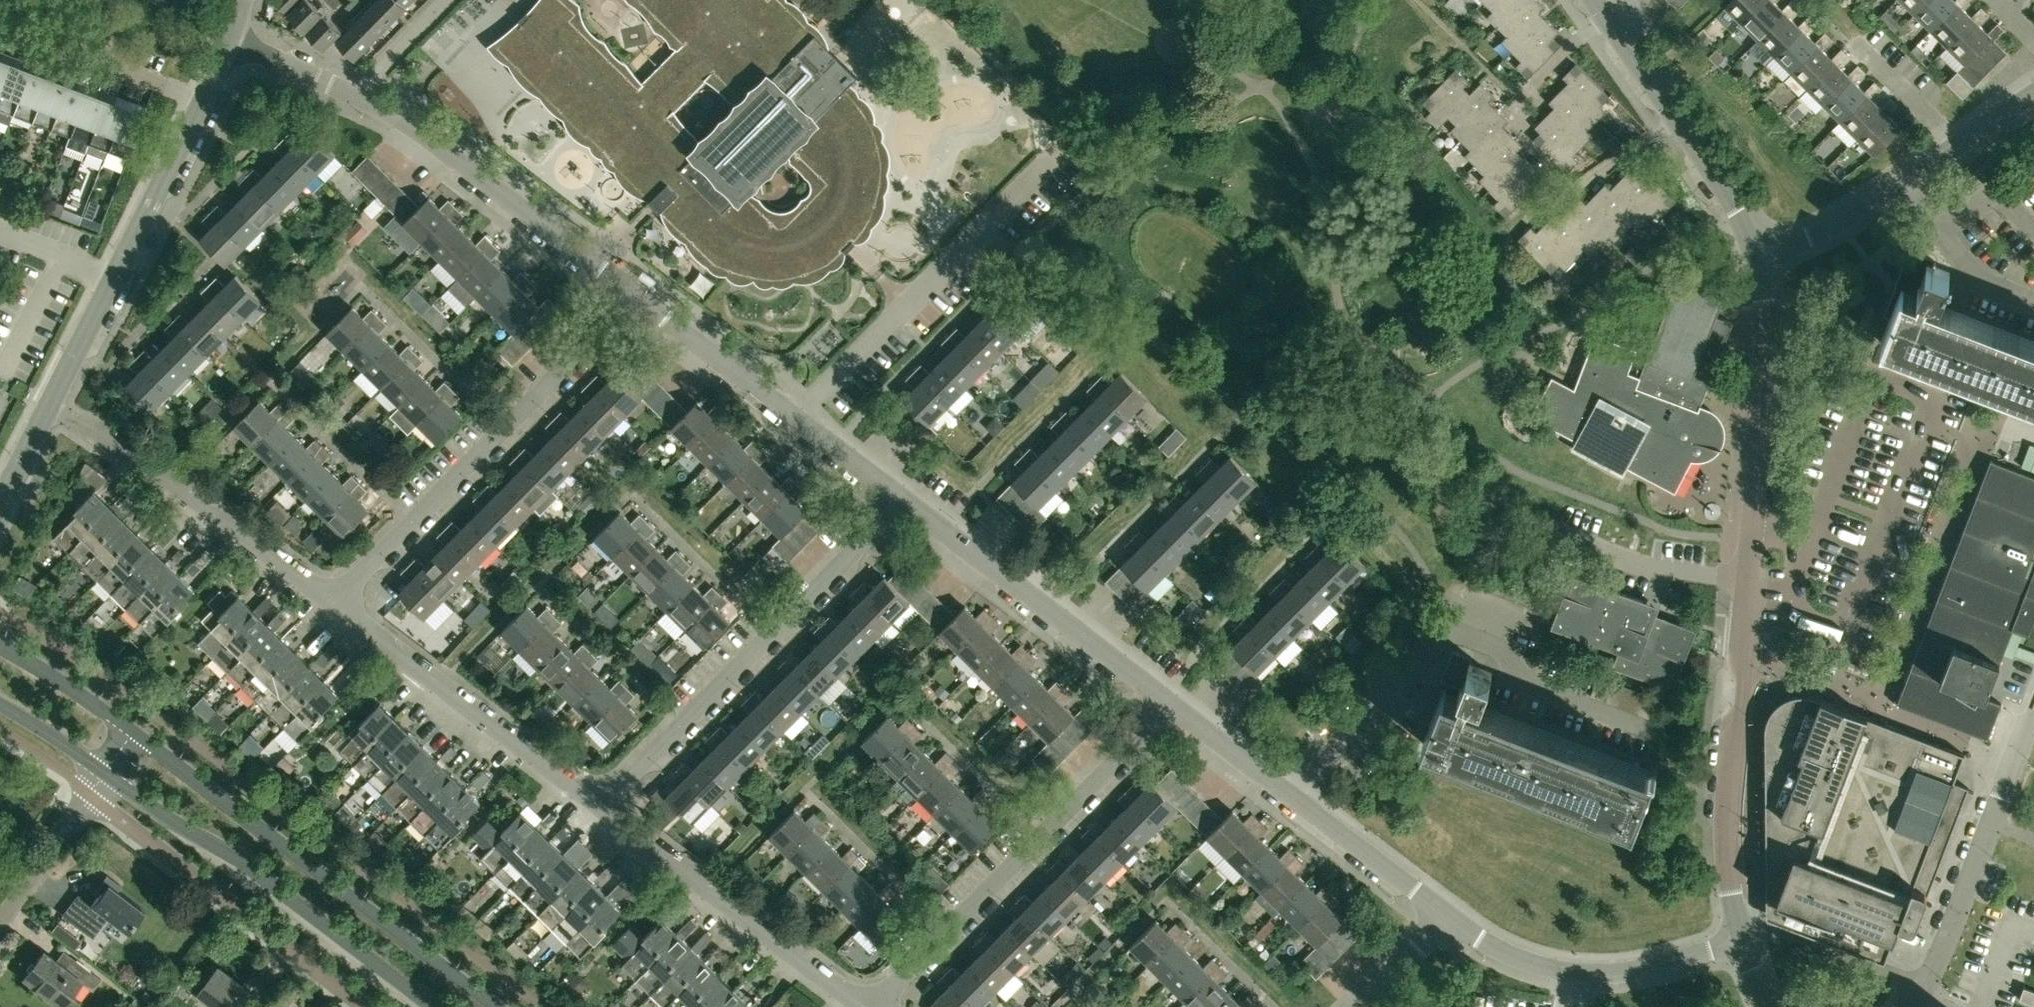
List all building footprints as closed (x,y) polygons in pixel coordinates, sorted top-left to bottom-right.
[(325,47),(343,29),(314,0),(277,0),(325,47)] [(336,8),(343,2),(341,0),(328,0),(336,8)] [(356,59),(413,0),(378,0),(370,9),(366,5),(356,16),(359,19),(338,41),(356,59)] [(352,13),(362,2),(360,0),(352,0),(346,6),(352,13)] [(862,83),(821,42),(820,43),(779,3),(774,8),(766,0),(642,0),(651,9),(648,12),(658,22),(661,19),(692,49),(642,99),(572,29),(577,24),(559,6),(505,60),(729,284),(734,279),(735,279),(736,280),(738,280),(739,281),(741,282),(746,283),(750,284),(753,285),(756,285),(759,286),(761,286),(764,286),(766,287),(769,287),(771,287),(772,287),(773,287),(775,287),(776,287),(780,287),(781,287),(784,286),(787,286),(790,286),(793,285),(795,285),(798,284),(799,284),(802,283),(806,282),(812,280),(817,277),(819,277),(825,274),(827,272),(829,272),(834,268),(838,266),(841,263),(845,259),(849,256),(850,254),(852,252),(853,251),(855,249),(857,246),(859,244),(861,240),(864,236),(866,233),(868,230),(869,226),(871,222),(872,219),(874,216),(875,213),(876,210),(877,206),(878,202),(878,200),(878,199),(878,197),(879,195),(879,193),(879,190),(879,189),(879,186),(879,184),(880,182),(879,179),(879,175),(879,170),(879,167),(878,165),(878,161),(877,160),(877,157),(876,154),(875,152),(875,149),(873,145),(872,143),(871,140),(870,138),(869,135),(868,134),(868,132),(867,131),(866,130),(865,128),(864,126),(862,123),(860,121),(859,118),(857,117),(857,116),(856,114),(855,114),(854,112),(852,110),(851,109),(850,108),(848,106),(847,105),(845,103),(843,101),(862,83)] [(1485,2),(1493,10),(1488,16),(1499,27),(1524,1),(1523,0),(1487,0),(1485,2)] [(1499,27),(1508,35),(1502,40),(1513,51),(1539,26),(1532,20),(1540,12),(1545,7),(1539,0),(1526,0),(1524,1),(1499,27)] [(1686,0),(1670,0),(1678,8),(1686,0)] [(1726,5),(1743,23),(1766,0),(1731,0),(1726,5)] [(1743,23),(1760,39),(1786,12),(1783,9),(1774,0),(1766,0),(1743,23)] [(1799,25),(1790,16),(1799,6),(1793,0),(1791,0),(1783,9),(1786,12),(1760,39),(1776,55),(1803,29),(1799,25)] [(1915,13),(1928,0),(1903,0),(1915,13)] [(1956,0),(1928,0),(1915,13),(1932,29),(1958,3),(1956,0)] [(1971,16),(1963,7),(1970,0),(1956,0),(1958,3),(1932,29),(1948,45),(1975,19),(1971,16)] [(1988,32),(1979,23),(1989,14),(1981,6),(1971,16),(1975,19),(1948,45),(1965,62),(1966,62),(1974,53),(1982,44),(1990,36),(1994,39),(2004,29),(1997,22),(1988,32)] [(1799,25),(1803,29),(1776,55),(1793,72),(1819,45),(1815,41),(1806,32),(1816,23),(1809,15),(1799,25)] [(1539,26),(1513,51),(1522,60),(1517,65),(1526,74),(1529,77),(1561,44),(1561,43),(1553,51),(1547,44),(1554,37),(1560,31),(1546,18),(1539,26)] [(1704,47),(1712,39),(1704,30),(1696,38),(1704,47)] [(1825,32),(1815,41),(1819,45),(1793,72),(1809,88),(1835,61),(1832,58),(1823,49),(1833,39),(1825,32)] [(1999,61),(2007,52),(1994,39),(1990,36),(1982,44),(1999,61)] [(1991,69),(1999,61),(1982,44),(1974,53),(1991,69)] [(1708,56),(1718,66),(1726,57),(1717,48),(1708,56)] [(1841,48),(1832,58),(1835,61),(1809,88),(1826,104),(1852,78),(1848,74),(1839,65),(1849,55),(1841,48)] [(0,88),(0,121),(8,124),(13,113),(35,54),(26,51),(20,68),(9,64),(0,88)] [(1982,78),(1991,69),(1974,53),(1966,62),(1982,78)] [(13,113),(32,120),(48,78),(38,75),(45,58),(35,54),(13,113)] [(9,64),(0,60),(0,88),(9,64)] [(1966,62),(1965,62),(1958,70),(1974,86),(1982,78),(1966,62)] [(1576,63),(1563,76),(1569,82),(1576,90),(1569,96),(1595,121),(1606,110),(1601,105),(1610,96),(1576,63)] [(1858,65),(1848,74),(1852,78),(1826,104),(1842,121),(1868,94),(1865,91),(1856,82),(1865,72),(1858,65)] [(32,120),(51,127),(73,69),(65,66),(58,82),(48,78),(32,120)] [(51,127),(70,134),(86,93),(77,89),(83,73),(73,69),(51,127)] [(1456,69),(1424,102),(1432,110),(1427,115),(1438,127),(1449,116),(1463,101),(1456,94),(1469,81),(1456,69)] [(1958,70),(1947,81),(1963,97),(1974,86),(1958,70)] [(1437,79),(1432,72),(1426,77),(1431,84),(1437,79)] [(103,80),(96,97),(86,93),(70,134),(89,142),(108,93),(111,83),(103,80)] [(1874,81),(1865,91),(1868,94),(1842,121),(1859,137),(1885,111),(1881,107),(1872,98),(1882,88),(1874,81)] [(1449,116),(1457,124),(1452,129),(1463,141),(1496,108),(1489,101),(1494,95),(1481,82),(1463,101),(1449,116)] [(1561,89),(1549,101),(1555,107),(1562,114),(1556,121),(1582,146),(1593,135),(1587,130),(1595,121),(1569,96),(1561,89)] [(118,96),(108,93),(89,142),(84,154),(104,162),(108,149),(124,107),(115,104),(118,96)] [(1891,98),(1881,107),(1885,111),(1859,137),(1875,153),(1901,128),(1904,131),(1914,120),(1907,113),(1898,124),(1889,115),(1898,105),(1891,98)] [(129,157),(147,107),(137,104),(135,111),(124,107),(108,149),(129,157)] [(1463,141),(1471,149),(1466,154),(1477,165),(1510,132),(1503,126),(1509,120),(1496,108),(1463,141)] [(1535,138),(1534,139),(1567,172),(1579,160),(1573,155),(1582,146),(1556,121),(1548,113),(1535,126),(1541,132),(1549,139),(1542,146),(1535,138)] [(1630,127),(1619,134),(1625,144),(1636,136),(1630,127)] [(310,129),(300,140),(291,131),(283,140),(317,174),(336,155),(310,129)] [(1477,165),(1485,173),(1480,179),(1491,190),(1524,157),(1518,151),(1523,145),(1510,132),(1477,165)] [(284,156),(274,166),(299,192),(317,174),(283,140),(275,147),(284,156)] [(369,154),(352,171),(361,179),(378,163),(369,154)] [(1532,175),(1537,170),(1524,157),(1491,190),(1500,198),(1494,204),(1506,215),(1539,182),(1532,175)] [(361,179),(370,188),(386,171),(378,163),(361,179)] [(274,166),(264,176),(255,168),(247,176),(282,210),(299,192),(274,166)] [(1630,169),(1618,182),(1625,189),(1651,214),(1659,206),(1665,212),(1676,200),(1643,167),(1642,168),(1650,175),(1644,182),(1636,174),(1630,169)] [(232,175),(240,182),(247,175),(241,168),(232,175)] [(395,180),(386,171),(370,188),(378,196),(395,180)] [(248,192),(238,202),(264,228),(282,210),(247,176),(239,183),(248,192)] [(11,179),(6,193),(21,198),(25,184),(11,179)] [(403,188),(395,180),(378,196),(387,205),(403,188)] [(1606,183),(1593,196),(1601,204),(1626,228),(1635,220),(1640,226),(1651,214),(1625,189),(1619,195),(1611,188),(1606,183)] [(387,205),(395,213),(412,197),(403,188),(387,205)] [(395,213),(405,223),(421,206),(412,197),(395,213)] [(430,197),(421,206),(405,223),(423,241),(457,207),(450,199),(441,208),(430,197)] [(1581,197),(1568,210),(1576,218),(1602,243),(1610,235),(1615,240),(1626,228),(1601,204),(1594,210),(1586,203),(1581,197)] [(357,198),(343,200),(346,221),(360,219),(357,198)] [(48,212),(59,216),(64,204),(52,199),(48,212)] [(83,216),(92,219),(99,203),(90,199),(83,216)] [(238,202),(228,213),(219,204),(211,212),(246,246),(264,228),(238,202)] [(423,241),(442,259),(467,233),(457,224),(466,215),(457,207),(423,241)] [(72,211),(63,208),(59,217),(68,220),(72,211)] [(201,239),(220,258),(227,265),(246,246),(211,212),(203,220),(212,229),(201,239)] [(1556,212),(1543,225),(1551,232),(1577,257),(1585,249),(1590,255),(1602,243),(1576,218),(1569,224),(1561,217),(1556,212)] [(344,234),(354,244),(368,230),(359,220),(344,234)] [(1531,226),(1519,239),(1552,272),(1560,263),(1566,269),(1577,257),(1551,232),(1545,239),(1537,231),(1531,226)] [(442,259),(460,277),(494,243),(486,235),(477,244),(467,233),(442,259)] [(460,277),(478,295),(503,269),(493,259),(502,250),(494,243),(460,277)] [(1892,314),(1882,340),(2033,399),(2033,339),(1937,303),(1949,271),(1935,266),(1937,259),(1909,248),(1885,312),(1892,314)] [(303,258),(299,263),(305,268),(309,263),(303,258)] [(478,295),(491,308),(496,313),(530,279),(522,271),(513,279),(503,269),(478,295)] [(237,275),(226,286),(218,277),(210,284),(244,319),(263,300),(237,275)] [(540,306),(530,295),(538,287),(530,279),(496,313),(515,331),(523,324),(531,315),(540,306)] [(1708,410),(1700,406),(1733,322),(1716,316),(1724,296),(1677,279),(1639,378),(1627,373),(1636,350),(1596,335),(1575,390),(1552,377),(1533,414),(1578,439),(1576,442),(1577,443),(1581,447),(1591,456),(1596,459),(1598,460),(1602,462),(1619,467),(1624,468),(1625,468),(1627,465),(1675,491),(1694,453),(1692,452),(1695,443),(1722,449),(1722,448),(1720,447),(1721,445),(1724,436),(1724,433),(1724,430),(1723,428),(1723,425),(1722,423),(1720,419),(1718,416),(1712,411),(1710,410),(1709,409),(1708,410)] [(410,292),(414,286),(406,282),(402,288),(410,292)] [(211,301),(201,311),(226,337),(244,319),(210,284),(202,292),(211,301)] [(1013,289),(1002,300),(994,291),(986,299),(1020,332),(1038,313),(1013,289)] [(413,306),(421,314),(432,303),(423,295),(413,306)] [(549,297),(540,306),(556,322),(565,313),(549,297)] [(987,315),(977,326),(1002,351),(1020,332),(986,299),(979,306),(987,315)] [(548,331),(556,322),(540,306),(531,315),(548,331)] [(328,332),(347,351),(381,316),(373,309),(364,318),(353,307),(328,332)] [(201,311),(191,321),(182,313),(174,321),(208,355),(226,337),(201,311)] [(539,340),(548,331),(531,315),(523,324),(539,340)] [(347,351),(365,369),(390,343),(380,333),(389,324),(381,316),(347,351)] [(175,337),(164,348),(190,373),(208,355),(174,321),(166,328),(175,337)] [(531,349),(539,340),(523,324),(515,331),(514,332),(531,349)] [(977,326),(966,336),(958,328),(950,335),(984,369),(1002,351),(977,326)] [(522,357),(531,349),(514,332),(505,341),(522,357)] [(951,351),(941,362),(967,387),(984,369),(950,335),(943,343),(951,351)] [(497,349),(513,366),(522,357),(505,341),(497,349)] [(365,369),(383,387),(417,352),(409,345),(400,354),(390,343),(365,369)] [(164,348),(154,358),(146,349),(138,357),(172,391),(190,373),(164,348)] [(383,387),(401,405),(426,379),(416,370),(425,361),(417,352),(383,387)] [(128,384),(130,386),(154,410),(172,391),(138,357),(130,365),(138,374),(128,384)] [(637,359),(621,375),(629,384),(646,367),(637,359)] [(299,378),(309,368),(301,360),(291,371),(299,378)] [(941,362),(931,372),(922,364),(915,371),(949,405),(967,387),(941,362)] [(654,376),(646,367),(629,384),(638,392),(654,376)] [(1031,380),(1042,391),(1051,381),(1040,370),(1031,380)] [(915,388),(905,398),(913,407),(922,415),(930,424),(949,405),(915,371),(907,379),(915,388)] [(618,372),(607,383),(598,375),(591,382),(625,416),(644,398),(638,392),(629,384),(621,375),(618,372)] [(1122,372),(1112,382),(1103,373),(1094,382),(1129,416),(1148,397),(1122,372)] [(638,392),(644,398),(646,400),(663,384),(654,376),(638,392)] [(401,405),(419,423),(453,389),(445,381),(437,389),(426,379),(401,405)] [(591,399),(581,409),(607,435),(625,416),(591,382),(583,390),(591,399)] [(1096,398),(1085,409),(1111,434),(1129,416),(1094,382),(1088,389),(1096,398)] [(646,400),(647,401),(655,409),(671,393),(663,384),(646,400)] [(438,441),(463,416),(453,406),(462,397),(453,389),(419,423),(438,441)] [(655,409),(663,417),(680,402),(671,393),(655,409)] [(330,403),(336,409),(346,401),(339,394),(330,403)] [(905,398),(888,415),(897,423),(913,407),(905,398)] [(235,426),(254,445),(288,410),(280,402),(271,411),(261,401),(235,426)] [(698,401),(689,411),(673,427),(692,445),(726,411),(717,403),(709,412),(698,401)] [(663,417),(673,427),(689,411),(680,402),(663,417)] [(897,423),(906,432),(922,415),(913,407),(897,423)] [(581,409),(571,420),(563,411),(554,419),(589,453),(607,435),(581,409)] [(1085,409),(1076,419),(1067,410),(1059,418),(1093,452),(1111,434),(1085,409)] [(254,445),(272,462),(297,437),(287,427),(296,418),(288,410),(254,445)] [(692,445),(710,464),(735,438),(725,428),(734,419),(726,411),(692,445)] [(906,432),(914,440),(930,424),(922,415),(906,432)] [(989,429),(996,436),(1006,426),(995,416),(988,423),(989,429)] [(1060,434),(1050,445),(1075,470),(1093,452),(1059,418),(1052,426),(1060,434)] [(555,435),(545,446),(571,471),(589,453),(554,419),(547,426),(555,435)] [(923,449),(939,432),(930,424),(914,440),(923,449)] [(272,462),(290,480),(324,446),(316,438),(307,447),(297,437),(272,462)] [(710,464),(728,482),(762,447),(754,439),(745,448),(735,438),(710,464)] [(636,450),(642,456),(652,446),(646,440),(636,450)] [(1050,445),(1040,455),(1031,447),(1024,455),(1058,488),(1075,470),(1050,445)] [(290,480),(308,498),(333,473),(324,463),(332,454),(324,446),(290,480)] [(545,446),(535,456),(527,447),(519,455),(553,489),(571,471),(545,446)] [(728,482),(746,500),(771,474),(761,464),(770,455),(762,447),(728,482)] [(520,471),(518,473),(509,482),(535,508),(553,489),(519,455),(511,463),(520,471)] [(1039,507),(1058,488),(1024,455),(1016,462),(1024,471),(1014,482),(1022,490),(1031,498),(1039,507)] [(1257,480),(1230,455),(1220,465),(1212,458),(1204,466),(1238,499),(1257,480)] [(1684,498),(1698,504),(1714,466),(1700,460),(1684,498)] [(1946,576),(1953,598),(1951,604),(2028,633),(2033,618),(2033,476),(1991,460),(1959,544),(1946,576)] [(1205,481),(1194,492),(1220,517),(1238,499),(1204,466),(1197,473),(1205,481)] [(308,498),(326,516),(360,482),(353,474),(344,483),(333,473),(308,498)] [(746,500),(764,517),(798,483),(791,475),(782,484),(771,474),(746,500)] [(345,535),(370,509),(360,499),(369,490),(360,482),(326,516),(345,535)] [(509,482),(498,493),(490,484),(482,492),(517,526),(535,508),(509,482)] [(1014,482),(997,498),(1006,507),(1022,490),(1014,482)] [(808,510),(798,500),(807,491),(798,483),(764,517),(783,536),(791,527),(799,519),(808,510)] [(55,537),(69,551),(95,525),(92,522),(110,504),(96,490),(77,509),(80,512),(69,523),(55,537)] [(1006,507),(1014,515),(1031,498),(1022,490),(1006,507)] [(483,508),(473,519),(498,544),(517,526),(482,492),(474,500),(483,508)] [(1194,492),(1184,502),(1176,494),(1169,502),(1202,535),(1220,517),(1194,492)] [(581,505),(589,512),(600,501),(593,494),(581,505)] [(1039,507),(1031,498),(1014,515),(1023,524),(1039,507)] [(833,518),(817,502),(808,510),(824,527),(833,518)] [(1169,517),(1159,527),(1185,553),(1202,535),(1169,502),(1162,509),(1169,517)] [(69,551),(83,565),(108,540),(106,536),(124,518),(110,504),(92,522),(95,525),(69,551)] [(1031,533),(1048,516),(1039,507),(1023,524),(1031,533)] [(816,535),(824,527),(808,510),(799,519),(816,535)] [(596,537),(615,556),(649,522),(641,513),(632,522),(621,512),(596,537)] [(83,565),(97,579),(123,554),(120,550),(138,532),(124,518),(106,536),(108,540),(83,565)] [(473,519),(462,529),(453,521),(446,528),(480,562),(498,544),(473,519)] [(808,544),(816,535),(799,519),(791,527),(808,544)] [(615,556),(633,574),(658,548),(648,538),(656,529),(649,522),(615,556)] [(791,527),(783,536),(799,552),(808,544),(791,527)] [(1159,527),(1149,538),(1140,530),(1133,537),(1167,571),(1185,553),(1159,527)] [(447,545),(437,555),(462,581),(480,562),(446,528),(438,536),(447,545)] [(302,540),(313,551),(324,540),(315,529),(302,540)] [(97,579),(111,593),(137,567),(134,564),(152,546),(138,532),(120,550),(123,554),(97,579)] [(783,536),(774,546),(790,562),(799,552),(783,536)] [(1132,555),(1123,564),(1132,573),(1140,581),(1148,590),(1167,571),(1133,537),(1124,547),(1132,555)] [(1366,563),(1339,539),(1330,548),(1321,540),(1313,549),(1347,583),(1366,563)] [(111,593),(126,608),(151,582),(148,579),(166,561),(152,546),(134,564),(137,567),(111,593)] [(764,555),(780,572),(790,562),(774,546),(764,555)] [(184,553),(180,548),(173,555),(178,560),(184,553)] [(633,574),(651,592),(685,557),(677,549),(668,558),(658,548),(633,574)] [(1314,564),(1303,575),(1329,601),(1347,583),(1313,549),(1305,556),(1314,564)] [(437,555),(427,565),(418,557),(410,565),(444,599),(462,581),(437,555)] [(651,592),(669,610),(694,584),(684,574),(693,565),(685,557),(651,592)] [(126,608),(140,622),(165,595),(162,592),(180,575),(166,561),(148,579),(151,582),(126,608)] [(1465,581),(1474,585),(1482,565),(1472,561),(1465,581)] [(199,567),(194,562),(187,569),(192,574),(199,567)] [(905,563),(888,580),(897,588),(913,572),(905,563)] [(1119,568),(1106,581),(1115,589),(1132,573),(1123,564),(1119,568)] [(426,618),(444,599),(410,565),(400,575),(409,583),(400,592),(426,618)] [(1492,569),(1482,565),(1474,585),(1484,589),(1492,569)] [(594,574),(587,568),(581,575),(587,581),(594,574)] [(1502,572),(1492,569),(1484,589),(1494,592),(1502,572)] [(922,581),(913,572),(897,588),(905,597),(922,581)] [(1115,589),(1123,598),(1140,581),(1132,573),(1115,589)] [(1653,614),(1656,605),(1574,574),(1555,622),(1622,648),(1616,664),(1645,676),(1647,670),(1674,680),(1693,630),(1653,614)] [(178,607),(196,590),(180,575),(162,592),(165,595),(140,622),(155,637),(170,623),(182,611),(178,607)] [(1303,575),(1293,585),(1285,577),(1278,585),(1311,618),(1329,601),(1303,575)] [(885,576),(874,587),(867,579),(858,587),(892,620),(910,602),(905,597),(897,588),(888,580),(885,576)] [(1521,580),(1511,576),(1504,596),(1513,600),(1521,580)] [(910,602),(914,605),(930,589),(922,581),(905,597),(910,602)] [(1148,590),(1140,581),(1123,598),(1132,606),(1148,590)] [(1523,603),(1533,607),(1540,587),(1531,583),(1523,603)] [(669,610),(687,627),(721,593),(713,585),(705,594),(694,584),(669,610)] [(1278,600),(1268,611),(1293,636),(1311,618),(1278,585),(1270,593),(1278,600)] [(859,602),(848,613),(874,638),(892,620),(858,587),(850,594),(859,602)] [(1550,591),(1540,587),(1533,607),(1542,611),(1550,591)] [(199,642),(213,656),(238,630),(235,627),(253,609),(239,595),(238,595),(232,589),(226,595),(220,589),(207,602),(213,608),(202,619),(212,629),(199,642)] [(938,598),(930,589),(914,605),(922,614),(938,598)] [(1141,615),(1155,600),(1157,599),(1148,590),(1132,606),(1141,615)] [(1560,595),(1550,591),(1542,611),(1552,615),(1560,595)] [(706,646),(731,620),(720,610),(729,601),(721,593),(687,627),(706,646)] [(257,605),(264,612),(273,602),(267,596),(257,605)] [(947,606),(938,598),(922,614),(931,622),(947,606)] [(1183,608),(1196,621),(1206,611),(1193,598),(1183,608)] [(1937,599),(1924,634),(1969,651),(2000,662),(2013,628),(2028,634),(2028,633),(1951,604),(1937,599)] [(528,605),(502,631),(521,649),(555,615),(547,607),(538,616),(528,605)] [(940,631),(958,650),(992,616),(985,608),(976,617),(965,606),(956,615),(947,606),(931,622),(940,631)] [(213,656),(227,670),(253,645),(249,641),(267,623),(253,609),(235,627),(238,630),(213,656)] [(281,610),(273,619),(280,626),(288,617),(281,610)] [(1268,611),(1257,622),(1249,614),(1242,621),(1276,654),(1293,636),(1268,611)] [(848,613),(838,623),(830,615),(822,623),(856,656),(874,638),(848,613)] [(606,623),(612,628),(621,619),(616,614),(606,623)] [(521,649),(539,667),(564,642),(554,632),(563,623),(555,615),(521,649)] [(958,650),(977,668),(1002,642),(992,632),(1000,624),(992,616),(958,650)] [(878,636),(890,650),(909,634),(897,620),(878,636)] [(1242,637),(1231,647),(1240,656),(1249,665),(1257,673),(1276,654),(1242,621),(1234,629),(1242,637)] [(227,670),(241,684),(267,658),(264,655),(282,637),(267,623),(249,641),(253,645),(227,670)] [(823,639),(812,650),(838,675),(856,656),(822,623),(814,631),(823,639)] [(1924,634),(1911,669),(1955,685),(1969,651),(1924,634)] [(241,684),(256,698),(281,673),(278,669),(296,651),(282,637),(264,655),(267,658),(241,684)] [(641,638),(631,647),(638,654),(648,645),(641,638)] [(539,667),(551,679),(557,685),(591,651),(583,643),(575,652),(564,642),(539,667)] [(977,668),(995,686),(1029,652),(1021,644),(1012,652),(1002,642),(977,668)] [(317,659),(324,666),(339,651),(333,643),(317,659)] [(1215,664),(1223,673),(1240,656),(1231,647),(1215,664)] [(1302,654),(1296,647),(1269,675),(1276,682),(1302,654)] [(812,650),(802,660),(794,652),(786,660),(820,693),(838,675),(812,650)] [(256,698),(270,713),(296,687),(293,683),(310,665),(296,651),(278,669),(281,673),(256,698)] [(557,685),(575,703),(601,677),(591,668),(599,659),(591,651),(557,685)] [(1969,651),(1955,685),(1987,697),(2000,662),(1969,651)] [(995,686),(1013,704),(1038,678),(1028,668),(1036,659),(1029,652),(995,686)] [(1444,689),(1424,742),(1634,821),(1654,770),(1480,703),(1492,672),(1477,666),(1479,661),(1461,653),(1457,663),(1467,667),(1456,694),(1444,689)] [(659,656),(650,664),(657,671),(667,662),(660,655),(659,656)] [(1223,673),(1232,681),(1249,665),(1240,656),(1223,673)] [(787,675),(776,686),(801,711),(820,693),(786,660),(778,667),(787,675)] [(1300,677),(1312,681),(1317,667),(1305,663),(1300,677)] [(270,713),(284,726),(309,701),(307,698),(325,680),(310,665),(293,683),(296,687),(270,713)] [(353,680),(364,670),(359,665),(348,675),(353,680)] [(1257,673),(1249,665),(1232,681),(1240,690),(1257,673)] [(1911,669),(1897,704),(1926,715),(1973,732),(1988,738),(2002,702),(1987,697),(1955,685),(1911,669)] [(1249,698),(1265,683),(1257,673),(1240,690),(1249,698)] [(1590,695),(1600,699),(1608,679),(1598,675),(1590,695)] [(575,703),(594,721),(627,687),(619,679),(611,688),(601,677),(575,703)] [(1013,704),(1031,722),(1065,688),(1057,680),(1048,688),(1038,678),(1013,704)] [(322,713),(340,695),(325,680),(307,698),(309,701),(284,726),(299,741),(325,715),(322,713)] [(942,684),(935,691),(944,700),(951,693),(942,684)] [(776,686),(766,696),(757,689),(749,696),(783,730),(801,711),(776,686)] [(637,714),(627,703),(635,695),(627,687),(594,721),(612,739),(637,714)] [(1075,715),(1064,703),(1073,695),(1065,688),(1031,722),(1050,740),(1058,732),(1067,723),(1075,715)] [(1629,710),(1639,714),(1647,693),(1637,690),(1629,710)] [(1816,697),(1810,695),(1807,695),(1803,695),(1799,695),(1795,695),(1791,696),(1785,699),(1781,702),(1777,705),(1773,709),(1770,714),(1768,718),(1767,722),(1766,725),(1765,728),(1767,918),(1797,929),(1881,961),(1888,943),(1892,944),(1900,924),(1909,928),(1911,928),(1912,928),(1913,928),(1915,927),(1915,926),(1916,925),(1917,924),(1918,922),(1969,787),(1954,782),(1964,754),(1822,699),(1816,697)] [(529,696),(522,703),(530,711),(537,703),(529,696)] [(750,712),(739,723),(765,748),(783,730),(749,696),(741,704),(750,712)] [(340,750),(354,763),(379,738),(376,734),(394,717),(380,702),(362,721),(365,724),(340,750)] [(1084,706),(1075,715),(1091,731),(1100,722),(1084,706)] [(958,723),(962,719),(956,712),(952,716),(958,723)] [(888,715),(863,741),(882,759),(915,725),(908,718),(900,726),(888,715)] [(1083,739),(1091,731),(1075,715),(1067,723),(1083,739)] [(354,763),(368,777),(393,751),(391,749),(408,730),(394,717),(376,734),(379,738),(354,763)] [(739,723),(730,733),(721,724),(712,733),(747,767),(765,748),(739,723)] [(1074,748),(1083,739),(1067,723),(1058,732),(1074,748)] [(882,759),(900,777),(925,752),(915,741),(923,733),(915,725),(882,759)] [(368,777),(382,791),(407,765),(405,763),(423,744),(408,730),(391,749),(393,751),(368,777)] [(1066,757),(1074,748),(1058,732),(1050,740),(1066,757)] [(714,748),(704,759),(729,784),(747,767),(712,733),(705,741),(714,748)] [(1057,765),(1066,757),(1050,740),(1041,749),(1057,765)] [(382,791),(397,805),(421,780),(418,776),(436,758),(423,744),(405,763),(407,765),(382,791)] [(443,754),(449,761),(458,751),(452,745),(443,754)] [(586,746),(577,755),(586,764),(595,756),(586,746)] [(1007,767),(1016,758),(1007,749),(998,758),(1007,767)] [(1032,758),(1048,774),(1057,765),(1041,749),(1032,758)] [(900,777),(918,795),(952,761),(944,754),(936,762),(925,752),(900,777)] [(276,764),(287,775),(295,767),(284,756),(276,764)] [(397,805),(411,820),(436,794),(433,791),(451,773),(436,758),(418,776),(421,780),(397,805)] [(704,759),(693,769),(685,762),(677,769),(711,803),(729,784),(704,759)] [(918,795),(936,813),(961,788),(951,777),(960,769),(952,761),(918,795)] [(1172,768),(1156,784),(1165,793),(1181,777),(1172,768)] [(693,821),(711,803),(677,769),(669,777),(678,785),(667,796),(670,799),(661,807),(673,819),(681,810),(693,821)] [(472,781),(479,789),(491,777),(484,770),(472,781)] [(411,820),(425,834),(450,808),(448,805),(466,787),(451,773),(433,791),(436,794),(411,820)] [(1189,785),(1181,777),(1165,793),(1173,801),(1189,785)] [(1153,781),(1142,792),(1133,783),(1126,791),(1160,825),(1178,806),(1173,801),(1165,793),(1156,784),(1153,781)] [(1173,801),(1178,806),(1182,810),(1198,794),(1189,785),(1173,801)] [(463,820),(481,802),(466,787),(448,805),(450,808),(425,834),(440,849),(466,823),(463,820)] [(936,813),(954,831),(988,797),(980,789),(972,798),(961,788),(936,813)] [(1127,807),(1116,818),(1141,843),(1160,825),(1126,791),(1118,799),(1127,807)] [(516,798),(525,807),(530,801),(521,794),(516,798)] [(1182,810),(1190,818),(1206,802),(1198,794),(1182,810)] [(973,850),(998,824),(987,813),(996,805),(988,797),(954,831),(973,850)] [(1190,818),(1199,827),(1215,810),(1206,802),(1190,818)] [(335,813),(349,827),(358,817),(344,803),(335,813)] [(806,820),(796,809),(795,809),(770,834),(789,853),(822,819),(815,811),(806,820)] [(481,857),(495,871),(520,846),(517,843),(535,824),(521,810),(504,828),(492,816),(477,831),(492,846),(481,857)] [(1199,827),(1207,835),(1224,819),(1215,810),(1199,827)] [(1233,810),(1224,819),(1207,835),(1226,854),(1260,820),(1252,812),(1244,820),(1233,810)] [(549,812),(542,818),(546,823),(553,816),(549,812)] [(1116,818),(1106,827),(1097,819),(1089,827),(1123,861),(1141,843),(1116,818)] [(735,826),(741,833),(748,826),(741,819),(735,826)] [(789,853),(807,871),(832,845),(822,835),(830,826),(822,819),(789,853)] [(360,828),(363,825),(357,820),(354,824),(352,826),(357,831),(360,828)] [(1226,854),(1244,872),(1270,846),(1259,836),(1268,828),(1260,820),(1226,854)] [(495,871),(509,885),(534,860),(532,857),(550,839),(535,824),(517,843),(520,846),(495,871)] [(567,830),(563,826),(557,833),(561,837),(567,830)] [(1091,843),(1080,854),(1105,879),(1123,861),(1089,827),(1082,835),(1091,843)] [(509,885),(524,900),(549,875),(545,871),(564,852),(550,839),(532,857),(534,860),(509,885)] [(571,846),(575,851),(581,844),(577,840),(571,846)] [(807,871),(825,889),(859,855),(851,847),(843,856),(832,845),(807,871)] [(1244,872),(1262,890),(1296,856),(1288,848),(1280,856),(1270,846),(1244,872)] [(524,900),(538,914),(563,888),(560,884),(578,866),(564,852),(545,871),(549,875),(524,900)] [(1080,854),(1070,864),(1061,856),(1053,864),(1087,898),(1105,879),(1080,854)] [(825,889),(843,907),(868,881),(858,871),(867,863),(859,855),(825,889)] [(1306,882),(1296,872),(1304,863),(1296,856),(1262,890),(1263,891),(1247,906),(1258,917),(1267,908),(1274,916),(1281,909),(1281,908),(1306,882)] [(1054,880),(1044,891),(1069,916),(1087,898),(1053,864),(1046,872),(1054,880)] [(538,914),(552,927),(577,902),(574,899),(592,880),(578,866),(560,884),(563,888),(538,914)] [(942,875),(934,867),(925,876),(933,885),(942,875)] [(610,872),(605,868),(599,874),(603,878),(610,872)] [(552,927),(566,942),(592,916),(588,912),(606,894),(592,880),(574,899),(577,902),(552,927)] [(843,907),(861,925),(895,891),(887,884),(879,892),(868,881),(843,907)] [(1317,893),(1306,882),(1281,908),(1281,909),(1299,926),(1333,892),(1325,884),(1317,893)] [(90,936),(105,915),(128,933),(145,910),(108,883),(91,905),(77,895),(62,915),(90,936)] [(790,889),(781,897),(788,905),(797,896),(790,889)] [(905,918),(895,907),(903,899),(895,891),(861,925),(880,943),(905,918)] [(1044,891),(1033,901),(1024,893),(1017,900),(1051,934),(1069,916),(1044,891)] [(1343,919),(1332,908),(1341,900),(1333,892),(1299,926),(1318,944),(1326,936),(1334,927),(1343,919)] [(581,956),(594,944),(607,930),(604,928),(622,910),(606,894),(588,912),(592,916),(566,942),(581,956)] [(1018,917),(1007,927),(1033,952),(1051,934),(1017,900),(1009,908),(1018,917)] [(677,911),(668,902),(661,909),(670,918),(677,911)] [(1352,910),(1343,919),(1359,935),(1368,927),(1352,910)] [(622,965),(636,978),(661,953),(657,950),(676,931),(662,917),(645,935),(633,923),(611,946),(626,961),(622,965)] [(697,923),(695,920),(692,917),(685,924),(690,930),(697,923)] [(1350,944),(1359,935),(1343,919),(1334,927),(1350,944)] [(1167,930),(1156,920),(1130,944),(1150,964),(1184,929),(1176,922),(1167,930)] [(1007,927),(997,938),(988,929),(981,937),(1015,971),(1033,952),(1007,927)] [(1342,952),(1350,944),(1334,927),(1326,936),(1342,952)] [(1150,964),(1168,982),(1193,956),(1183,946),(1192,937),(1184,929),(1150,964)] [(707,930),(699,939),(705,946),(714,937),(707,930)] [(636,978),(650,993),(675,968),(673,965),(691,946),(676,931),(657,950),(661,953),(636,978)] [(1099,943),(1105,949),(1113,942),(1107,936),(1099,943)] [(1333,961),(1342,952),(1326,936),(1318,944),(1333,961)] [(981,953),(971,963),(997,989),(1015,971),(981,937),(972,945),(981,953)] [(1325,969),(1333,961),(1318,944),(1309,953),(1325,969)] [(650,993),(664,1006),(689,982),(686,978),(704,959),(691,946),(673,965),(675,968),(650,993)] [(81,982),(93,990),(101,979),(71,956),(63,966),(44,951),(23,978),(61,1006),(62,1006),(81,982)] [(1300,962),(1316,978),(1325,969),(1309,953),(1300,962)] [(1168,982),(1186,1000),(1220,965),(1212,958),(1204,966),(1193,956),(1168,982)] [(664,1006),(692,1006),(703,995),(700,992),(719,973),(704,959),(686,978),(689,982),(664,1006)] [(961,974),(952,966),(944,973),(978,1006),(979,1006),(997,989),(971,963),(961,974)] [(1193,1006),(1215,1006),(1229,992),(1220,982),(1228,973),(1220,965),(1186,1000),(1193,1006)] [(200,993),(219,1006),(243,1006),(254,993),(220,967),(200,993)] [(588,981),(578,972),(576,974),(572,970),(566,976),(571,980),(569,982),(579,991),(588,981)] [(734,988),(719,973),(700,992),(703,995),(692,1006),(715,1006),(734,988)] [(934,1000),(941,1006),(978,1006),(944,973),(937,981),(945,989),(934,1000)] [(2024,986),(2019,999),(2033,1004),(2033,990),(2024,986)] [(748,1002),(734,988),(715,1006),(742,1006),(748,1002)] [(155,997),(146,990),(141,997),(150,1003),(155,997)] [(1256,1001),(1248,994),(1240,1002),(1229,992),(1215,1006),(1251,1006),(1256,1001)] [(145,1005),(135,998),(128,1006),(143,1006),(145,1005)]
